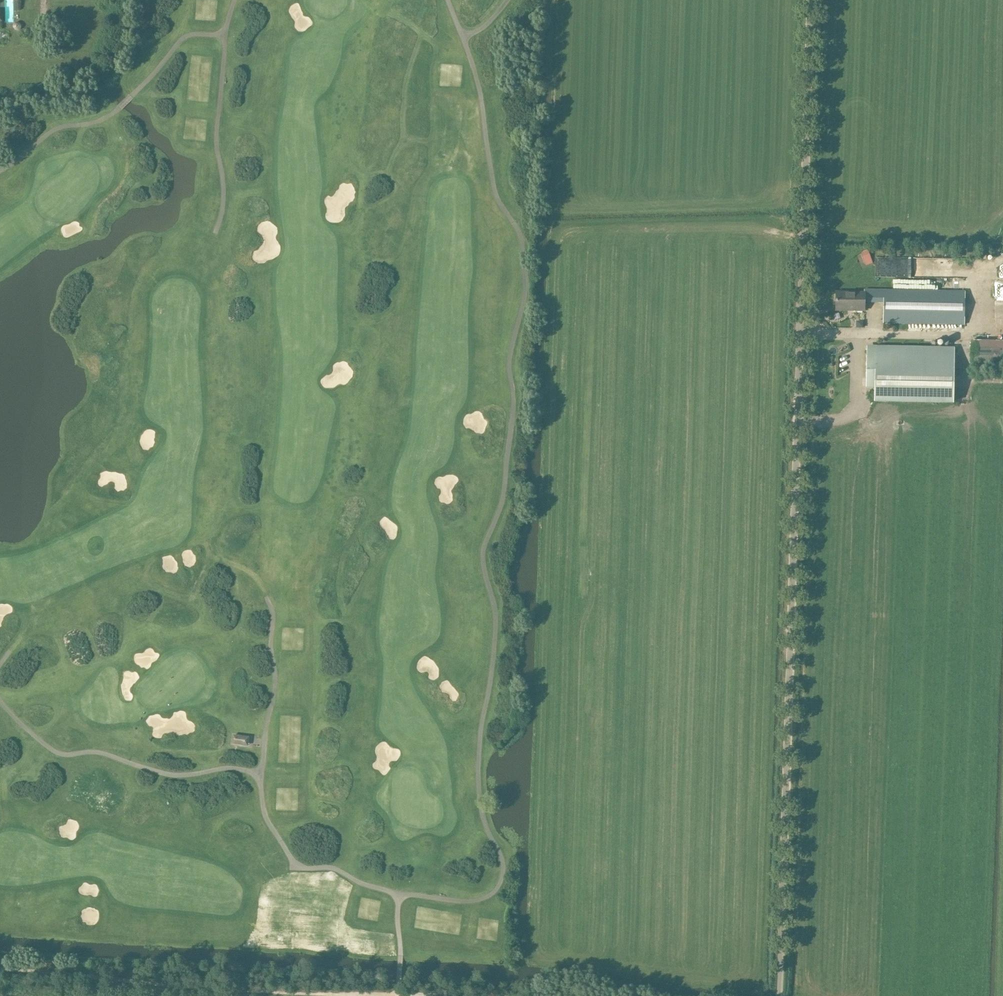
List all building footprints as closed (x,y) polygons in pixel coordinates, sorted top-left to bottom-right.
[(0,21),(5,21),(5,23),(19,23),(19,0),(0,0),(0,21)] [(865,248),(858,252),(865,265),(872,262),(865,248)] [(989,283),(989,300),(1002,300),(1002,283),(989,283)] [(883,324),(908,325),(965,326),(965,291),(864,289),(864,293),(836,292),(836,309),(851,309),(851,311),(865,311),(865,303),(883,303),(883,324)] [(954,351),(908,350),(867,349),(867,388),(875,388),(875,400),(953,401),(954,351)] [(970,349),(970,374),(1002,374),(1002,350),(970,349)] [(248,745),(249,735),(234,733),(233,743),(248,745)]
